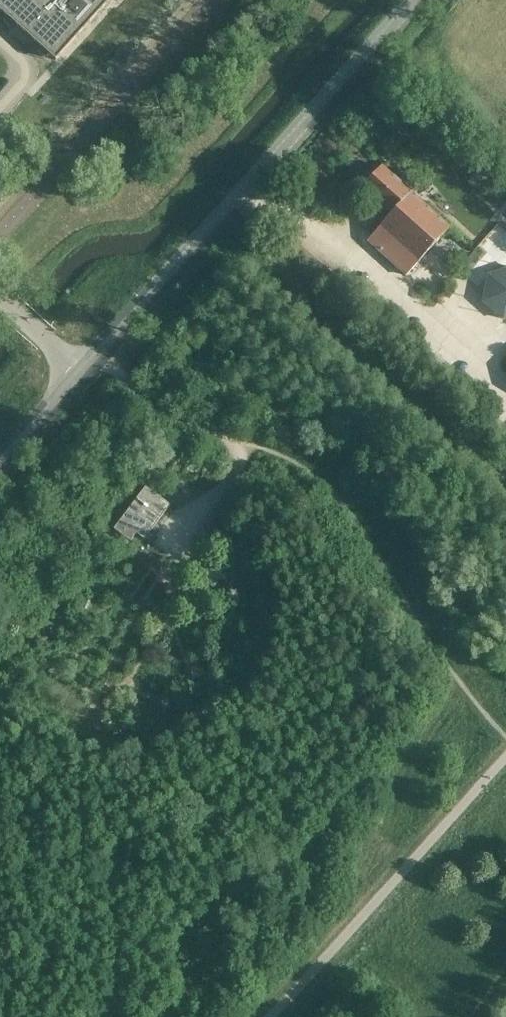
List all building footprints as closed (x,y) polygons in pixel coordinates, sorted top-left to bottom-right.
[(56,60),(110,0),(0,0),(0,10),(56,60)] [(456,273),(476,251),(382,167),(363,188),(391,214),(367,240),(406,275),(430,249),(456,273)] [(488,274),(482,302),(503,320),(505,319),(505,268),(488,274)] [(144,539),(145,539),(170,505),(145,487),(120,521),(144,539)]
